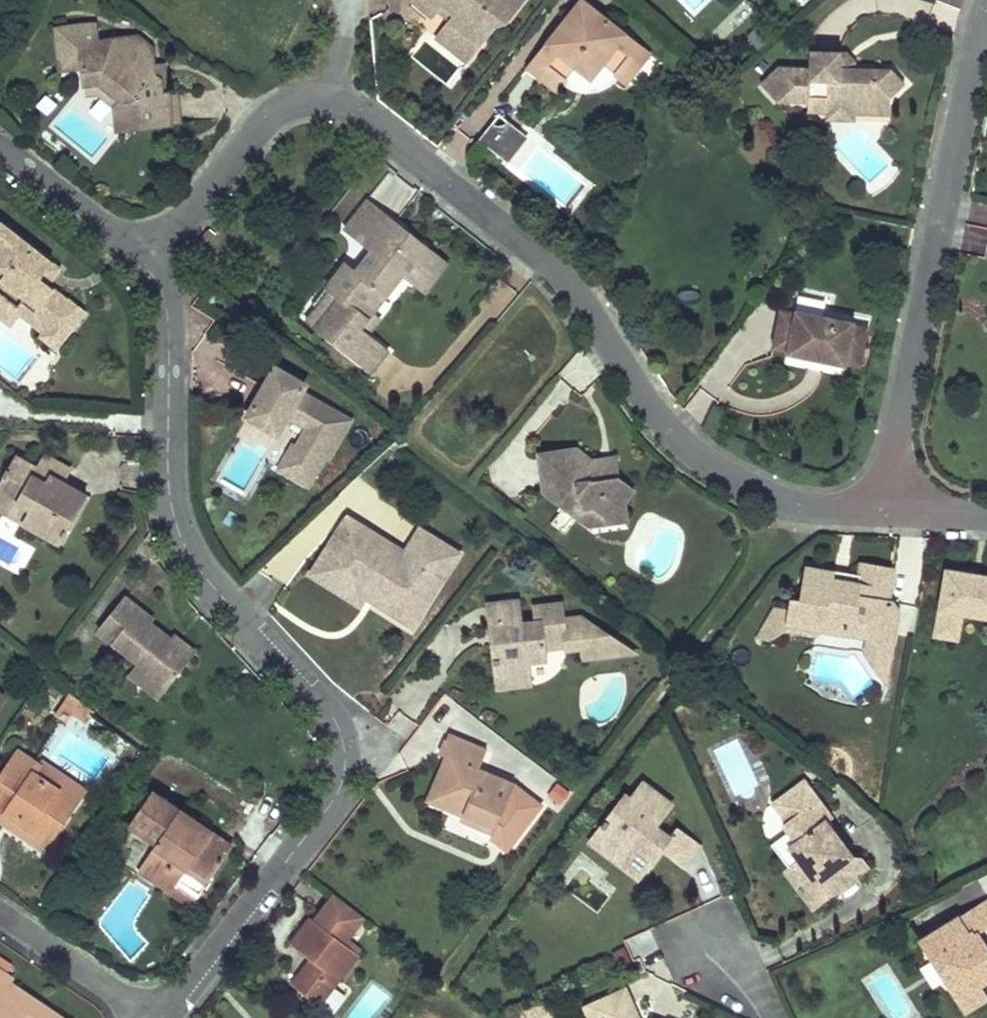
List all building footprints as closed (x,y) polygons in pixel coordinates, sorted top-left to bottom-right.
[(387,13),(387,0),(368,0),(367,12),(387,13)] [(414,3),(429,15),(439,3),(453,13),(449,18),(478,40),(497,16),(505,24),(521,2),(518,0),(416,0),(414,3)] [(582,23),(592,11),(583,3),(572,16),(582,23)] [(572,16),(528,71),(556,93),(576,69),(590,81),(603,66),(626,85),(639,69),(628,60),(638,47),(592,11),(582,23),(572,16)] [(449,18),(434,38),(462,59),(478,40),(449,18)] [(156,52),(140,39),(129,53),(117,42),(102,43),(100,27),(61,31),(66,73),(89,71),(91,88),(105,86),(127,103),(120,112),(129,118),(130,132),(169,128),(164,85),(159,79),(158,69),(156,52)] [(140,39),(117,42),(129,53),(140,39)] [(639,69),(649,56),(638,47),(628,60),(639,69)] [(853,67),(847,67),(837,55),(837,52),(808,50),(807,69),(777,68),(760,84),(777,100),(806,101),(806,96),(825,97),(825,107),(855,108),(855,101),(875,102),(875,95),(885,95),(902,84),(887,68),(853,67)] [(853,62),(844,52),(837,52),(837,55),(847,67),(853,67),(853,62)] [(176,127),(169,67),(158,69),(159,79),(164,85),(169,128),(176,127)] [(127,103),(105,86),(91,88),(92,99),(101,98),(120,112),(127,103)] [(875,102),(855,101),(855,108),(855,112),(885,113),(885,95),(875,95),(875,102)] [(825,97),(806,96),(806,101),(806,112),(825,113),(825,107),(825,97)] [(855,108),(825,107),(825,113),(824,121),(854,122),(855,112),(855,108)] [(129,118),(120,112),(122,133),(130,132),(129,118)] [(495,125),(482,140),(510,162),(527,140),(507,125),(501,126),(495,125)] [(347,266),(329,288),(340,298),(316,327),(372,375),(389,353),(369,338),(360,331),(371,317),(404,277),(415,285),(424,275),(412,265),(428,248),(409,232),(400,242),(389,233),(397,223),(370,202),(347,230),(374,252),(356,273),(347,266)] [(397,223),(389,233),(400,242),(409,232),(397,223)] [(27,305),(19,315),(42,333),(39,337),(57,350),(81,320),(68,311),(74,304),(50,286),(41,279),(52,264),(1,224),(0,225),(0,283),(27,305)] [(215,236),(207,230),(197,242),(205,249),(215,236)] [(428,248),(412,265),(424,275),(415,285),(424,293),(448,264),(428,248)] [(41,279),(50,286),(61,272),(52,264),(41,279)] [(10,326),(19,315),(27,305),(0,283),(0,318),(10,326)] [(340,298),(329,288),(304,317),(316,327),(340,298)] [(68,311),(81,320),(86,313),(74,304),(68,311)] [(797,313),(781,310),(773,348),(788,351),(788,353),(810,358),(811,353),(824,356),(823,361),(847,366),(847,363),(862,366),(870,327),(855,324),(856,321),(797,309),(797,313)] [(360,331),(369,338),(380,324),(371,317),(360,331)] [(276,368),(247,420),(277,437),(287,418),(308,430),(297,448),(294,446),(280,469),(308,486),(325,457),(328,459),(351,421),(302,394),(306,386),(276,368)] [(609,462),(597,464),(579,450),(543,455),(548,497),(572,515),(594,511),(605,519),(606,528),(632,525),(629,505),(637,494),(624,484),(622,467),(614,468),(609,462)] [(45,453),(36,468),(64,485),(73,469),(45,453)] [(0,486),(0,512),(61,546),(89,499),(64,485),(36,468),(17,458),(0,486)] [(605,519),(594,511),(572,515),(590,529),(606,528),(605,519)] [(351,516),(342,530),(400,566),(408,552),(351,516)] [(342,530),(313,575),(361,605),(364,600),(372,588),(420,617),(459,555),(421,532),(408,552),(400,566),(342,530)] [(789,610),(786,632),(816,637),(824,632),(842,636),(855,626),(867,628),(866,633),(869,633),(894,637),(899,612),(893,604),(889,603),(895,570),(863,564),(862,572),(853,571),(852,577),(831,573),(806,568),(801,601),(790,600),(789,610)] [(852,577),(853,571),(832,567),(831,573),(852,577)] [(935,640),(962,644),(966,620),(986,623),(986,580),(945,574),(935,640)] [(372,588),(364,600),(412,629),(420,617),(372,588)] [(126,595),(100,632),(113,641),(139,605),(126,595)] [(139,605),(113,641),(140,660),(171,682),(196,647),(174,630),(153,615),(157,610),(143,600),(139,605)] [(488,605),(495,669),(512,667),(514,689),(532,686),(529,665),(546,663),(544,650),(569,647),(570,656),(586,654),(587,664),(623,660),(621,645),(584,618),(566,619),(564,604),(535,606),(536,623),(523,625),(521,600),(488,605)] [(778,608),(761,641),(773,644),(786,632),(789,610),(778,608)] [(178,625),(174,630),(196,647),(201,641),(178,625)] [(869,633),(865,655),(877,671),(890,662),(894,637),(869,633)] [(621,645),(623,660),(639,658),(621,645)] [(162,695),(171,682),(140,660),(130,672),(162,695)] [(877,671),(887,685),(890,662),(877,671)] [(512,667),(495,669),(497,690),(514,689),(512,667)] [(71,695),(56,715),(67,723),(73,714),(85,722),(94,712),(71,695)] [(446,733),(436,754),(441,756),(448,759),(431,801),(495,828),(512,784),(469,765),(477,746),(446,733)] [(0,778),(0,821),(1,822),(7,814),(14,819),(8,827),(25,840),(30,831),(48,843),(64,820),(58,816),(68,800),(33,775),(38,767),(18,752),(0,778)] [(441,756),(423,798),(431,801),(448,759),(441,756)] [(38,767),(33,775),(68,800),(58,816),(64,820),(83,792),(42,762),(38,767)] [(804,779),(771,805),(787,823),(781,828),(786,833),(796,844),(787,850),(814,886),(800,897),(813,913),(842,891),(838,885),(847,878),(852,883),(870,869),(862,858),(851,857),(825,823),(833,817),(804,779)] [(624,797),(591,838),(611,853),(617,845),(632,857),(625,865),(642,877),(657,858),(651,854),(656,847),(662,851),(685,870),(700,851),(677,833),(670,841),(656,830),(674,808),(644,784),(630,802),(624,797)] [(151,793),(129,825),(157,843),(138,869),(153,879),(157,874),(169,882),(179,880),(199,895),(232,847),(201,826),(194,837),(182,829),(189,819),(151,793)] [(7,814),(1,822),(8,827),(14,819),(7,814)] [(189,819),(182,829),(194,837),(201,826),(189,819)] [(30,831),(25,840),(42,852),(48,843),(30,831)] [(787,850),(796,844),(786,833),(770,847),(788,871),(782,876),(800,897),(814,886),(787,850)] [(591,838),(588,842),(638,882),(642,877),(625,865),(632,857),(617,845),(611,853),(591,838)] [(656,847),(651,854),(657,858),(662,851),(656,847)] [(157,874),(153,879),(192,905),(199,895),(179,880),(169,882),(157,874)] [(847,878),(838,885),(842,891),(852,883),(847,878)] [(336,897),(315,921),(345,944),(366,919),(336,897)] [(974,939),(986,931),(986,901),(961,917),(974,939)] [(920,942),(935,966),(942,962),(952,978),(945,982),(958,1002),(980,989),(986,985),(986,955),(983,953),(974,939),(961,917),(920,942)] [(310,918),(290,943),(310,959),(292,983),(320,1005),(360,954),(345,944),(315,921),(310,918)] [(942,962),(935,966),(945,982),(952,978),(942,962)] [(10,983),(13,978),(0,970),(0,1017),(63,1017),(10,983)] [(581,999),(588,1017),(639,1017),(626,983),(581,999)] [(980,989),(958,1002),(966,1016),(986,1002),(986,1000),(980,989)] [(524,1017),(547,1017),(540,1003),(521,1011),(524,1017)]
